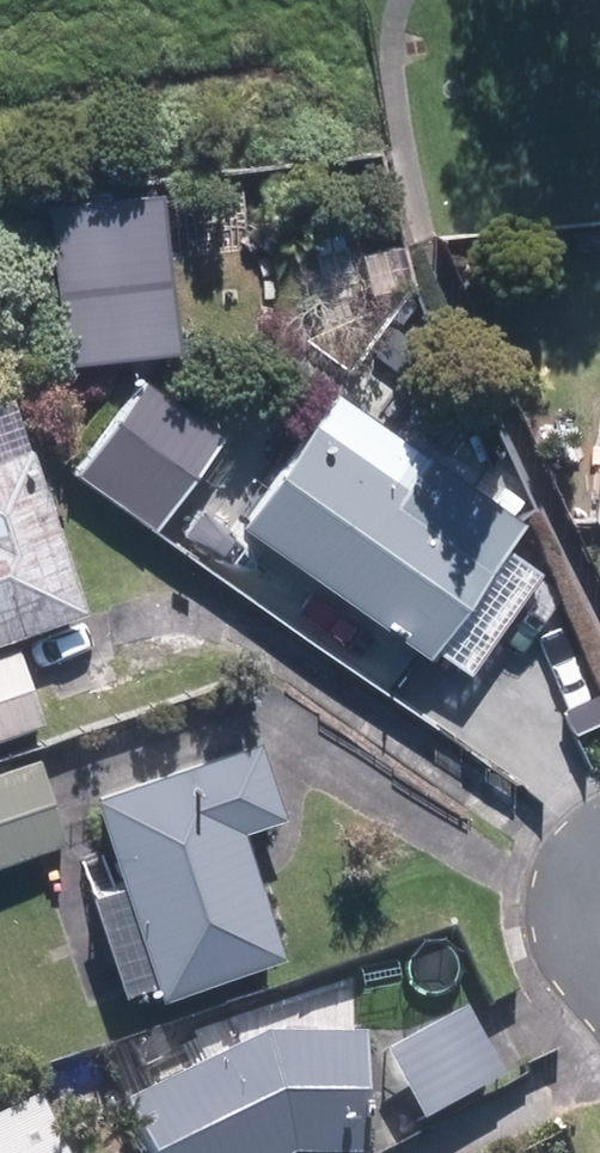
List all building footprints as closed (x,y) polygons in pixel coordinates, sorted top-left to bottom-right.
[(106,366),(146,367),(147,302),(107,301),(106,366)] [(67,470),(147,530),(218,435),(138,376),(67,470)] [(234,508),(224,522),(408,646),(497,514),(400,447),(378,479),(287,417),(258,459),(224,436),(194,479),(234,508)] [(66,613),(0,423),(0,636),(66,613)] [(40,722),(16,648),(0,653),(0,735),(40,722)] [(233,742),(77,792),(145,989),(258,952),(216,824),(259,811),(233,742)] [(59,839),(31,761),(0,772),(0,859),(59,839)] [(385,1059),(421,1121),(497,1078),(461,1014),(385,1059)] [(137,1152),(361,1152),(360,1035),(258,1035),(115,1107),(137,1152)] [(31,1099),(0,1115),(0,1152),(58,1152),(31,1099)]
